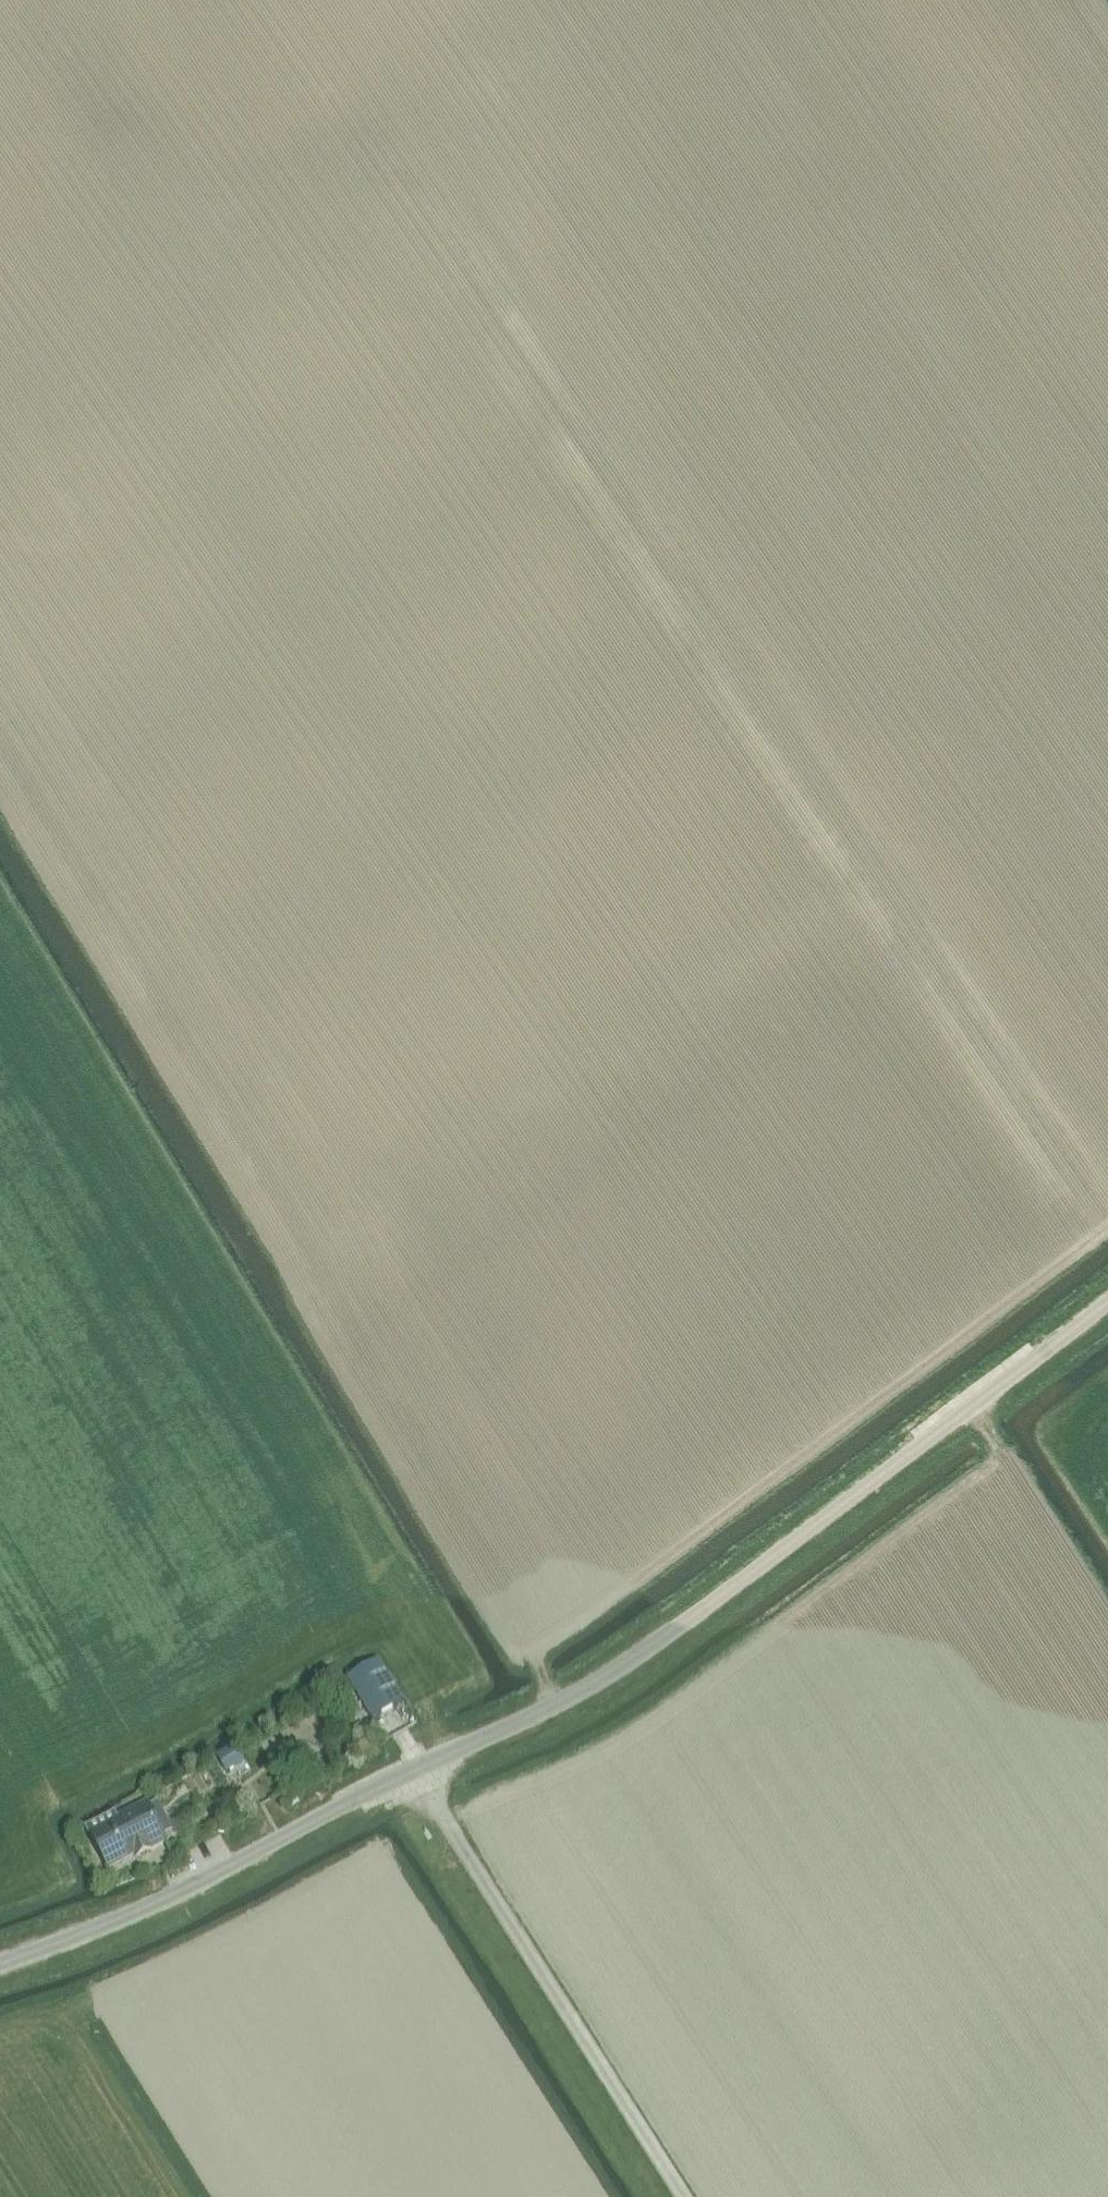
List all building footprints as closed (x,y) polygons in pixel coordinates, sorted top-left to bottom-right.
[(379,1661),(348,1680),(373,1720),(404,1701),(379,1661)] [(336,1695),(345,1710),(355,1705),(346,1690),(336,1695)] [(364,1738),(381,1729),(375,1719),(358,1729),(364,1738)] [(265,1747),(268,1753),(280,1747),(277,1740),(265,1747)] [(243,1764),(236,1753),(220,1762),(227,1774),(243,1764)] [(221,1770),(218,1765),(203,1773),(210,1786),(220,1780),(216,1773),(221,1770)] [(90,1829),(98,1843),(110,1867),(136,1853),(139,1859),(170,1842),(148,1801),(117,1818),(116,1815),(90,1829)]
